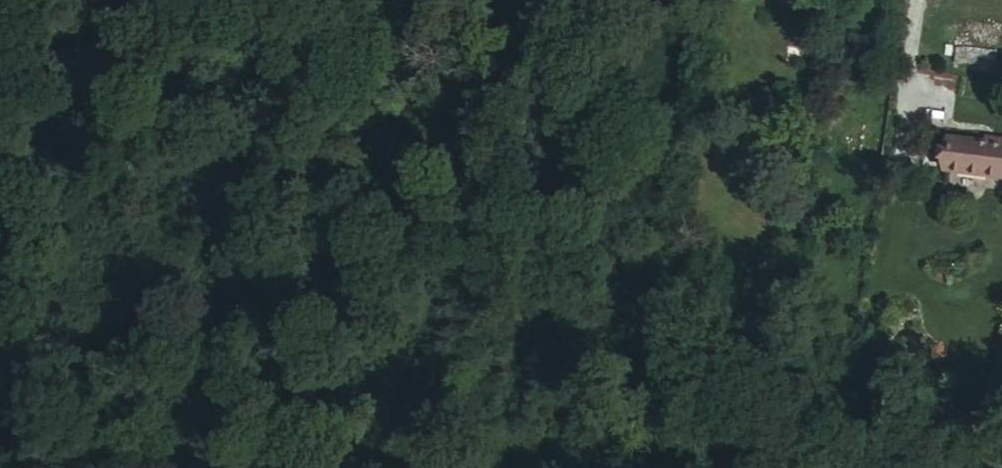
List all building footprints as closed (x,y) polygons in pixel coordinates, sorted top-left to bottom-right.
[(986,143),(985,149),(1001,151),(1001,145),(986,143)] [(944,176),(1001,183),(1001,151),(985,149),(948,144),(944,176)]
